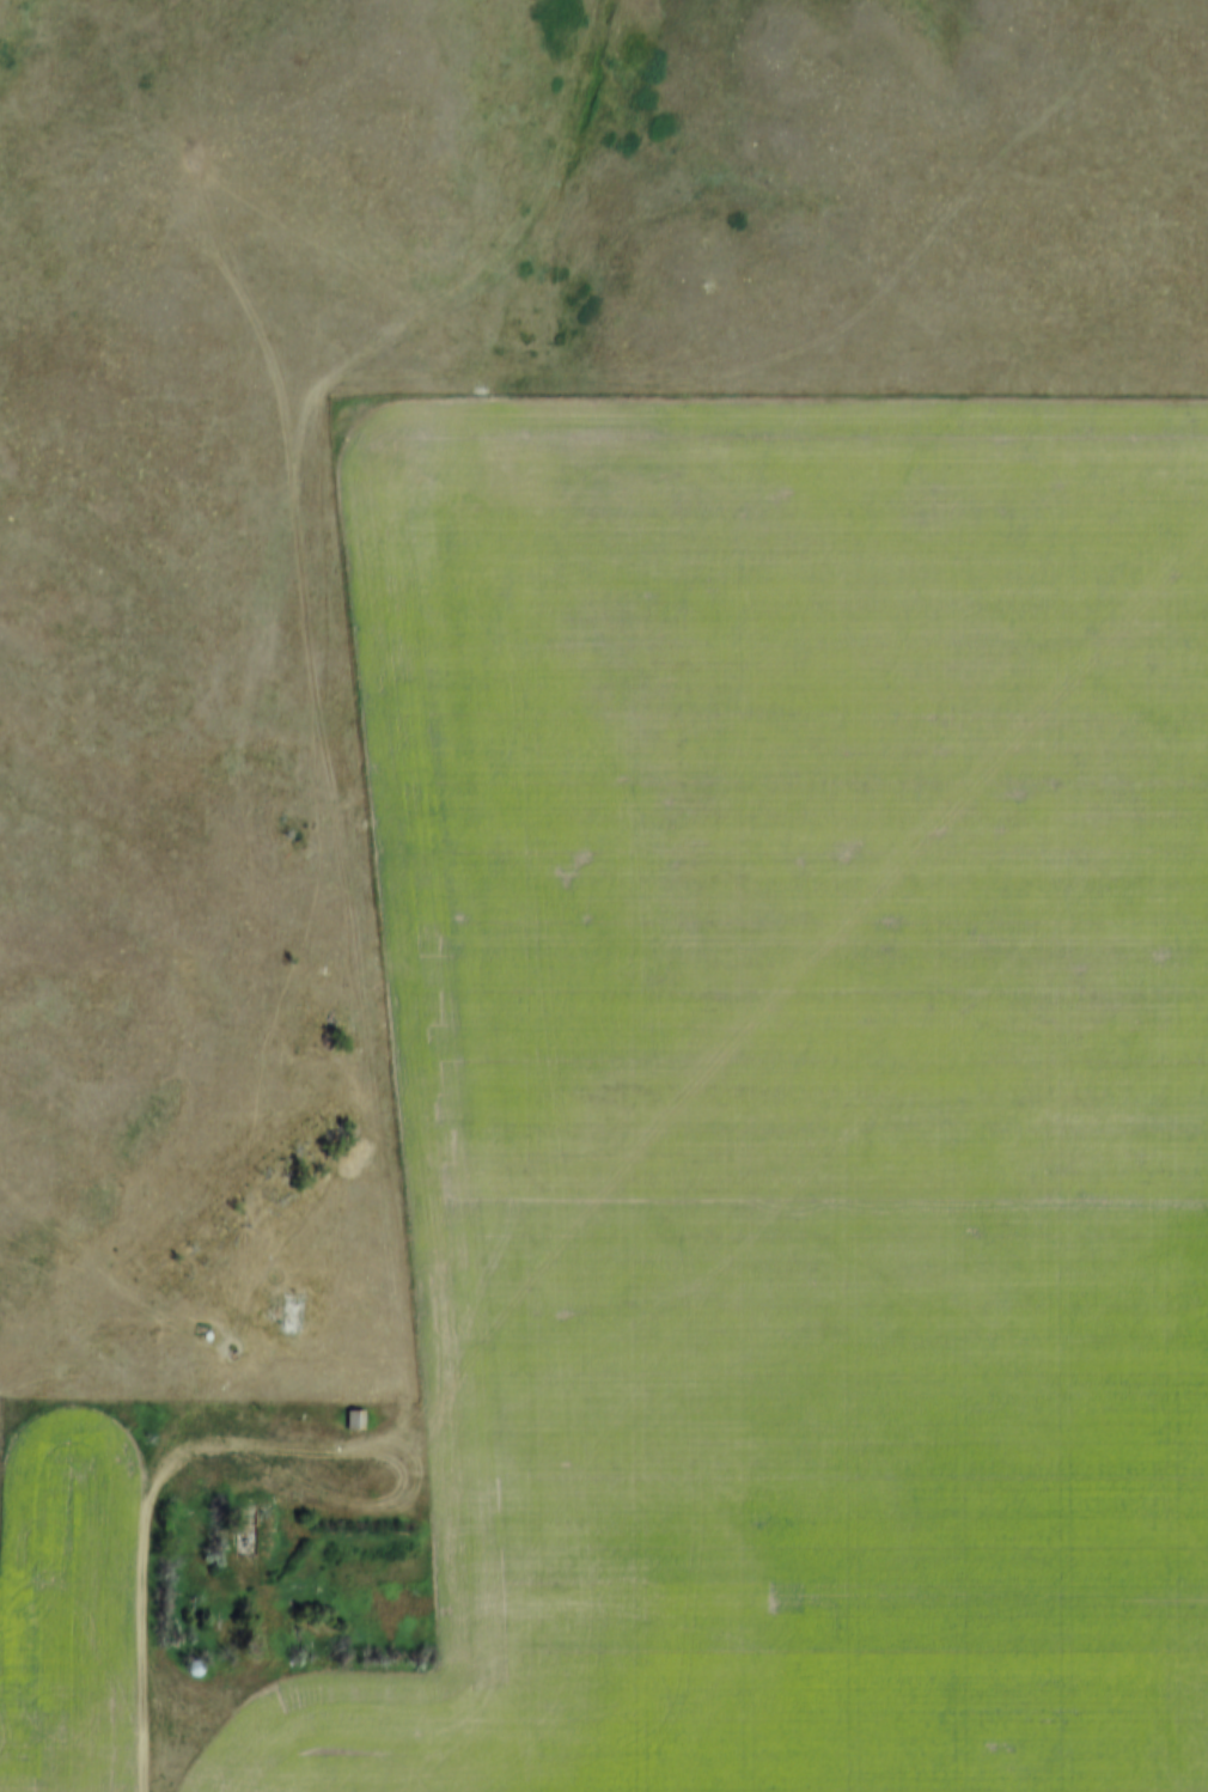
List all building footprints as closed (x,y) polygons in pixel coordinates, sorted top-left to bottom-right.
[(310,1319),(312,1289),(292,1287),(290,1318),(310,1319)] [(358,1423),(373,1423),(373,1404),(358,1404),(358,1423)]
